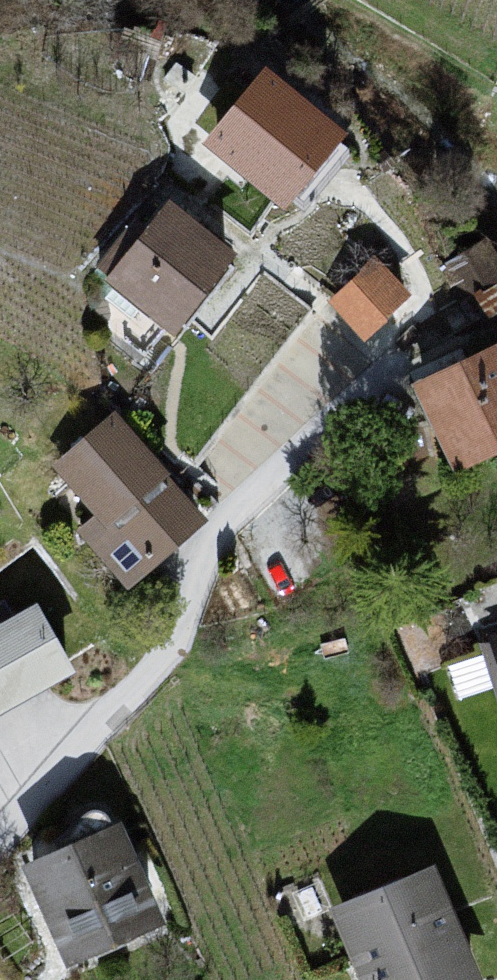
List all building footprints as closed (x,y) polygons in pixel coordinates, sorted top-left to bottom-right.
[(267,75),(198,156),(277,221),(339,149),(267,75)] [(166,211),(101,289),(170,343),(237,267),(166,211)] [(368,330),(416,283),(381,247),(332,294),(368,330)] [(409,394),(451,481),(496,462),(496,349),(409,394)] [(111,424),(50,476),(93,522),(74,539),(105,569),(130,544),(147,570),(200,528),(111,424)] [(0,628),(0,718),(73,677),(29,612),(0,628)] [(496,677),(496,640),(486,643),(496,677)] [(20,871),(66,968),(161,929),(120,829),(20,871)] [(327,914),(355,979),(472,979),(429,875),(327,914)]
